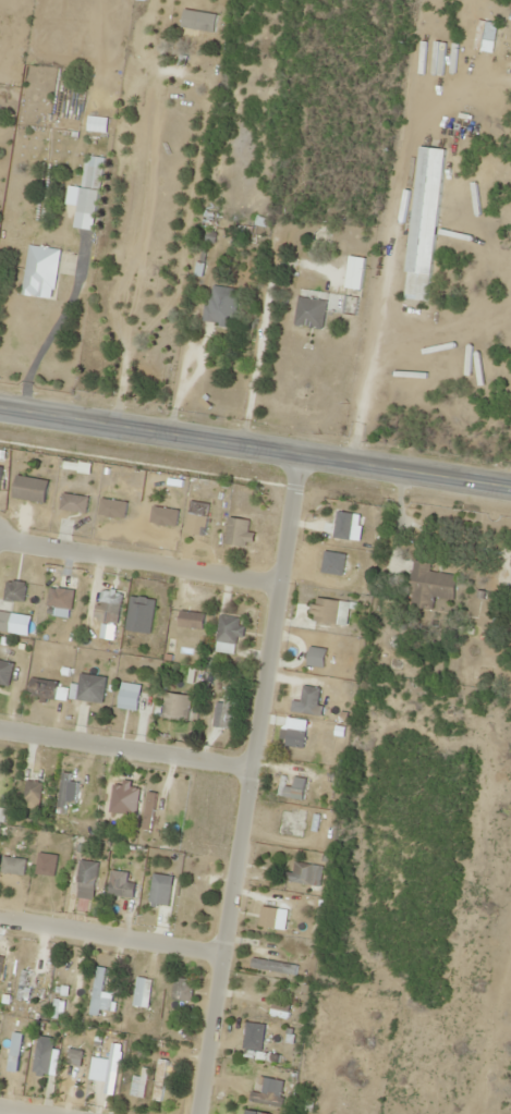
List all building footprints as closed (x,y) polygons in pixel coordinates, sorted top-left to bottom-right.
[(214,34),(217,16),(185,9),(181,27),(214,34)] [(405,301),(430,304),(445,149),(419,147),(405,301)] [(97,215),(102,167),(85,165),(79,213),(97,215)] [(30,245),(22,295),(53,300),(61,250),(30,245)] [(362,290),(365,258),(349,257),(346,289),(362,290)] [(202,320),(230,329),(242,293),(214,284),(202,320)] [(324,328),(327,300),(298,298),(296,326),(324,328)] [(13,499),(45,504),(49,481),(16,476),(13,499)] [(87,515),(90,498),(63,493),(61,511),(87,515)] [(226,545),(251,549),(254,534),(248,533),(250,521),(230,518),(226,545)] [(431,572),(432,563),(415,561),(409,609),(432,612),(434,598),(455,601),(459,576),(431,572)] [(26,602),(26,582),(6,582),(6,602),(26,602)] [(100,616),(119,618),(121,604),(102,602),(100,616)] [(178,627),(204,631),(206,615),(181,611),(178,627)] [(235,648),(248,628),(228,614),(215,633),(235,648)] [(9,690),(14,663),(0,661),(0,689),(9,690)] [(104,703),(106,677),(81,674),(78,701),(104,703)] [(56,681),(33,681),(33,695),(56,695),(56,681)] [(235,688),(225,687),(221,729),(230,730),(235,688)] [(188,709),(163,706),(161,719),(186,723),(188,709)] [(283,746),(304,748),(305,732),(285,730),(283,746)] [(119,780),(106,778),(99,819),(112,821),(119,780)] [(41,802),(44,783),(27,780),(24,800),(41,802)] [(144,829),(153,830),(156,793),(147,792),(144,829)] [(3,866),(26,866),(26,858),(3,858),(3,866)] [(51,889),(55,862),(43,860),(39,887),(51,889)] [(294,873),(287,872),(285,882),(311,884),(313,864),(295,863),(294,873)] [(95,898),(95,876),(77,876),(77,898),(95,898)] [(124,897),(125,882),(110,881),(109,896),(124,897)] [(269,926),(285,930),(291,904),(276,900),(269,926)] [(296,976),(298,966),(253,958),(251,968),(296,976)] [(73,964),(58,963),(55,996),(70,998),(73,964)] [(89,1015),(100,1016),(107,969),(97,967),(89,1015)] [(153,979),(138,977),(133,1006),(148,1009),(153,979)] [(294,1012),(247,1002),(245,1012),(292,1022),(294,1012)] [(236,1052),(283,1064),(285,1056),(239,1044),(236,1052)] [(29,1071),(49,1075),(52,1061),(31,1057),(29,1071)] [(153,1100),(162,1101),(168,1060),(159,1059),(153,1100)]
